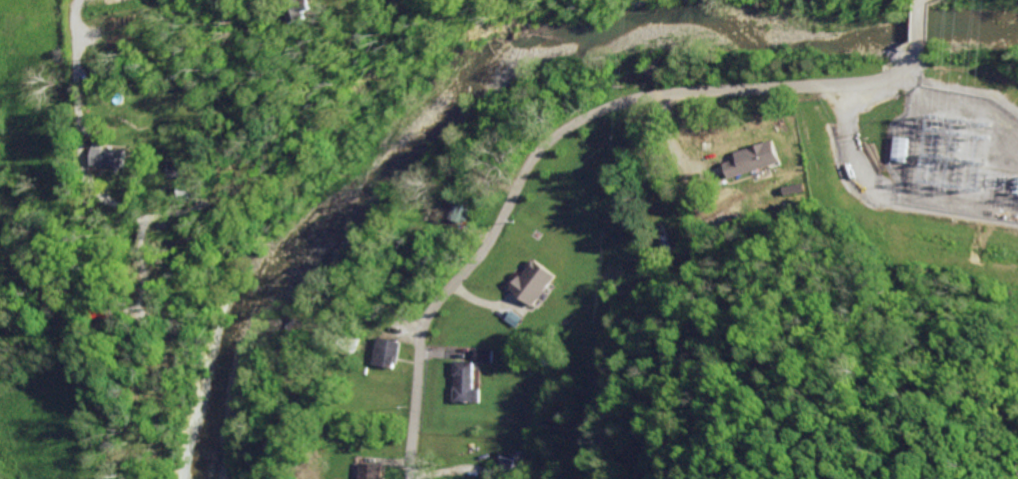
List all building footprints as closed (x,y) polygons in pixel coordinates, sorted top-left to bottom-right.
[(89,164),(123,167),(124,150),(102,148),(102,143),(91,142),(89,164)] [(719,165),(726,187),(767,173),(760,152),(719,165)] [(167,178),(186,178),(187,163),(168,162),(167,178)] [(785,196),(806,191),(804,182),(783,187),(785,196)] [(458,197),(451,220),(469,226),(476,203),(458,197)] [(556,274),(533,258),(511,289),(534,306),(556,274)] [(523,317),(511,310),(505,321),(517,328),(523,317)] [(377,338),(370,369),(394,373),(400,343),(377,338)] [(474,347),(475,363),(494,362),(493,347),(474,347)] [(454,362),(452,403),(478,404),(479,388),(472,388),(472,363),(454,362)] [(491,476),(504,478),(512,478),(518,457),(496,452),(491,476)] [(357,478),(385,478),(385,477),(380,477),(380,464),(358,463),(357,478)]
